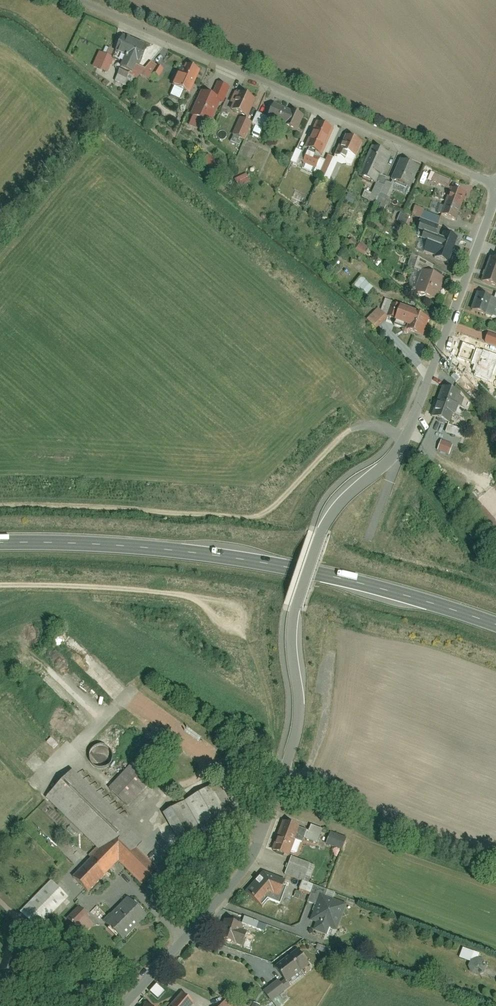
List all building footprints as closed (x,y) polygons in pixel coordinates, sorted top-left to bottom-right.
[(146,41),(123,31),(115,51),(123,54),(118,67),(139,76),(143,67),(136,64),(146,41)] [(105,55),(98,52),(92,66),(107,72),(112,58),(110,57),(105,55)] [(142,74),(148,78),(152,73),(157,65),(151,61),(142,74)] [(189,93),(199,69),(185,63),(180,74),(177,73),(171,86),(189,93)] [(157,65),(152,73),(159,77),(164,70),(157,65)] [(112,80),(121,85),(125,77),(116,72),(112,80)] [(223,101),(229,87),(217,82),(211,96),(220,100),(223,101)] [(172,88),(169,95),(177,99),(180,92),(172,88)] [(254,98),(236,90),(231,103),(232,103),(230,109),(246,116),(254,98)] [(211,96),(200,92),(190,116),(209,124),(220,100),(211,96)] [(303,116),(273,103),(267,119),(296,131),(303,116)] [(256,114),(252,124),(263,128),(267,119),(256,114)] [(251,123),(240,118),(232,138),(243,143),(251,123)] [(332,129),(316,122),(306,148),(321,154),(332,129)] [(361,142),(343,134),(334,154),(338,156),(340,152),(355,158),(361,142)] [(389,153),(372,146),(360,175),(377,182),(380,176),(389,153)] [(217,162),(208,154),(202,161),(211,169),(217,162)] [(320,159),(308,154),(304,164),(316,168),(320,159)] [(327,155),(319,175),(330,179),(338,160),(327,155)] [(419,167),(400,159),(391,180),(410,188),(419,167)] [(450,179),(430,171),(427,179),(447,187),(450,179)] [(240,176),(234,179),(238,186),(244,184),(240,176)] [(370,199),(377,202),(385,182),(387,179),(380,176),(377,182),(370,199)] [(395,186),(385,182),(377,202),(386,206),(395,186)] [(465,194),(449,188),(440,213),(456,219),(465,194)] [(440,218),(423,212),(419,222),(420,222),(436,228),(440,218)] [(404,224),(407,217),(399,213),(395,220),(404,224)] [(436,228),(420,222),(417,229),(436,236),(438,229),(436,228)] [(438,246),(441,239),(422,232),(420,239),(438,246)] [(448,263),(457,237),(443,233),(441,239),(438,248),(435,256),(434,259),(448,263)] [(354,250),(363,254),(367,246),(359,242),(354,250)] [(423,252),(435,256),(438,248),(426,244),(423,252)] [(489,256),(480,281),(495,286),(495,259),(495,258),(489,256)] [(443,278),(422,270),(414,292),(436,299),(443,278)] [(373,286),(361,276),(352,287),(363,297),(373,286)] [(476,292),(470,309),(495,318),(495,299),(494,299),(476,292)] [(388,317),(394,319),(398,307),(392,305),(388,317)] [(415,312),(398,307),(394,319),(393,322),(407,326),(410,328),(414,316),(415,312)] [(387,317),(379,308),(367,318),(376,327),(387,317)] [(428,320),(414,316),(410,328),(407,326),(405,330),(422,336),(428,320)] [(489,333),(486,342),(495,346),(495,335),(489,333)] [(485,350),(459,341),(453,357),(474,365),(477,355),(482,357),(485,350)] [(491,352),(487,364),(495,367),(495,354),(491,352)] [(460,393),(441,386),(430,417),(449,424),(453,414),(461,417),(464,407),(461,406),(464,397),(459,396),(460,393)] [(444,433),(461,438),(463,430),(446,425),(444,433)] [(440,441),(437,451),(449,454),(451,444),(440,441)] [(468,508),(479,518),(487,510),(476,500),(468,508)] [(150,736),(155,727),(142,721),(137,730),(150,736)] [(96,769),(112,761),(103,743),(87,752),(96,769)] [(132,763),(109,786),(127,805),(150,782),(132,763)] [(91,859),(72,878),(87,893),(118,862),(139,883),(154,868),(134,848),(143,838),(71,768),(43,797),(95,848),(88,855),(91,859)] [(237,816),(218,782),(164,812),(183,846),(237,816)] [(282,823),(274,849),(289,855),(294,840),(303,843),(304,839),(317,843),(321,829),(311,826),(309,832),(282,823)] [(324,845),(340,849),(344,837),(327,832),(324,845)] [(263,871),(244,891),(260,904),(270,895),(279,897),(285,879),(263,871)] [(49,880),(18,911),(30,923),(42,911),(47,917),(67,897),(49,880)] [(337,929),(345,904),(333,899),(335,892),(313,885),(307,903),(316,906),(311,920),(317,922),(314,929),(326,933),(328,926),(337,929)] [(146,916),(127,898),(104,922),(123,940),(146,916)] [(92,925),(76,908),(59,924),(75,941),(92,925)] [(243,916),(240,923),(263,932),(266,925),(243,916)] [(243,924),(224,919),(218,939),(232,943),(233,939),(243,941),(245,931),(242,930),(243,924)] [(480,976),(486,961),(477,958),(478,954),(461,947),(457,957),(468,961),(465,971),(480,976)] [(278,978),(261,990),(270,1002),(291,986),(287,981),(308,965),(296,949),(276,965),(285,978),(281,981),(278,978)] [(152,986),(149,992),(157,996),(160,989),(152,986)] [(171,1005),(192,1005),(194,1004),(182,994),(171,1005)]
